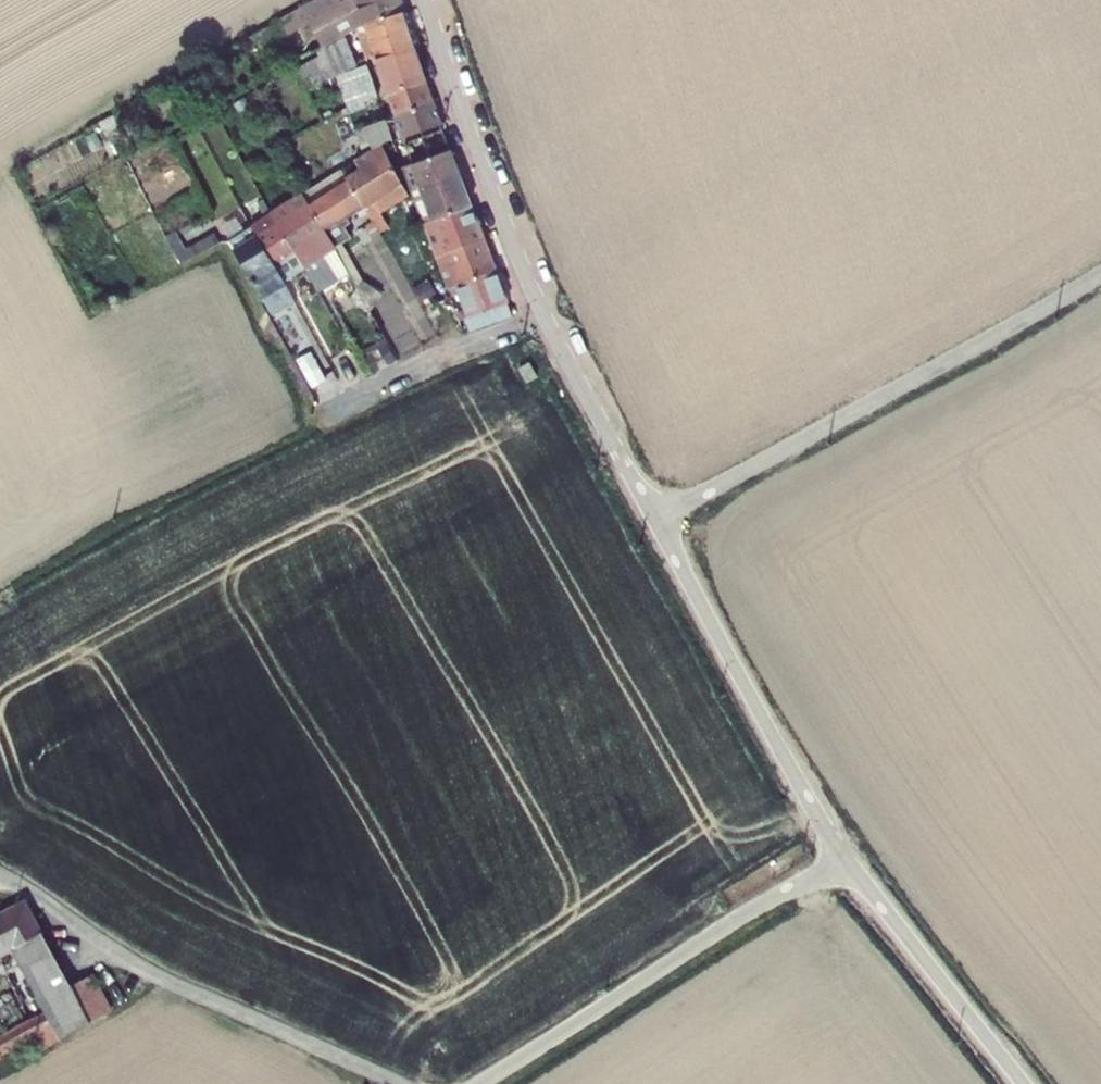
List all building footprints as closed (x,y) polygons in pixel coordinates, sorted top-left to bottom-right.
[(355,31),(364,26),(403,12),(399,0),(346,0),(328,9),(334,21),(320,29),(329,44),(355,31)] [(367,66),(378,62),(415,49),(403,12),(364,26),(355,31),(367,66)] [(415,49),(378,62),(389,96),(425,82),(415,49)] [(335,95),(344,120),(350,118),(349,114),(360,109),(367,107),(366,104),(379,100),(367,66),(337,77),(342,92),(335,95)] [(389,96),(397,118),(433,104),(425,82),(389,96)] [(360,109),(367,129),(386,122),(379,102),(367,107),(360,109)] [(397,118),(404,139),(442,127),(433,104),(397,118)] [(386,122),(367,129),(357,133),(367,157),(383,147),(395,140),(389,121),(386,122)] [(442,127),(404,139),(414,167),(452,154),(442,127)] [(411,192),(383,147),(367,157),(365,158),(370,166),(349,180),(373,221),(412,197),(411,192)] [(452,154),(414,167),(403,170),(411,192),(459,174),(452,154)] [(373,221),(349,180),(344,172),(305,196),(335,249),(333,251),(344,269),(362,259),(355,249),(361,245),(358,240),(378,228),(373,221)] [(459,174),(411,192),(412,197),(423,227),(427,225),(471,209),(459,174)] [(344,269),(333,251),(335,249),(305,196),(270,217),(306,277),(312,288),(332,277),(344,269)] [(471,209),(427,225),(429,231),(436,229),(446,255),(484,242),(471,209)] [(234,223),(242,235),(249,230),(260,223),(253,212),(234,223)] [(249,230),(284,290),(306,277),(270,217),(260,223),(249,230)] [(286,294),(284,290),(249,230),(242,235),(225,245),(248,281),(246,283),(261,309),(268,310),(284,300),(286,294)] [(484,242),(446,255),(448,259),(443,261),(445,269),(450,267),(456,286),(494,272),(484,242)] [(465,312),(455,316),(458,325),(465,322),(469,333),(498,322),(494,311),(507,306),(494,272),(456,286),(465,312)] [(363,284),(357,293),(370,316),(382,296),(363,284)] [(13,952),(43,936),(25,903),(0,916),(0,959),(13,952)] [(51,951),(43,936),(13,952),(21,966),(51,951)] [(37,1038),(45,1051),(91,1027),(74,995),(70,987),(51,951),(21,966),(46,1016),(0,1040),(0,1057),(37,1038)] [(89,977),(70,987),(74,995),(93,984),(89,977)] [(111,1016),(93,984),(74,995),(91,1027),(111,1016)]
